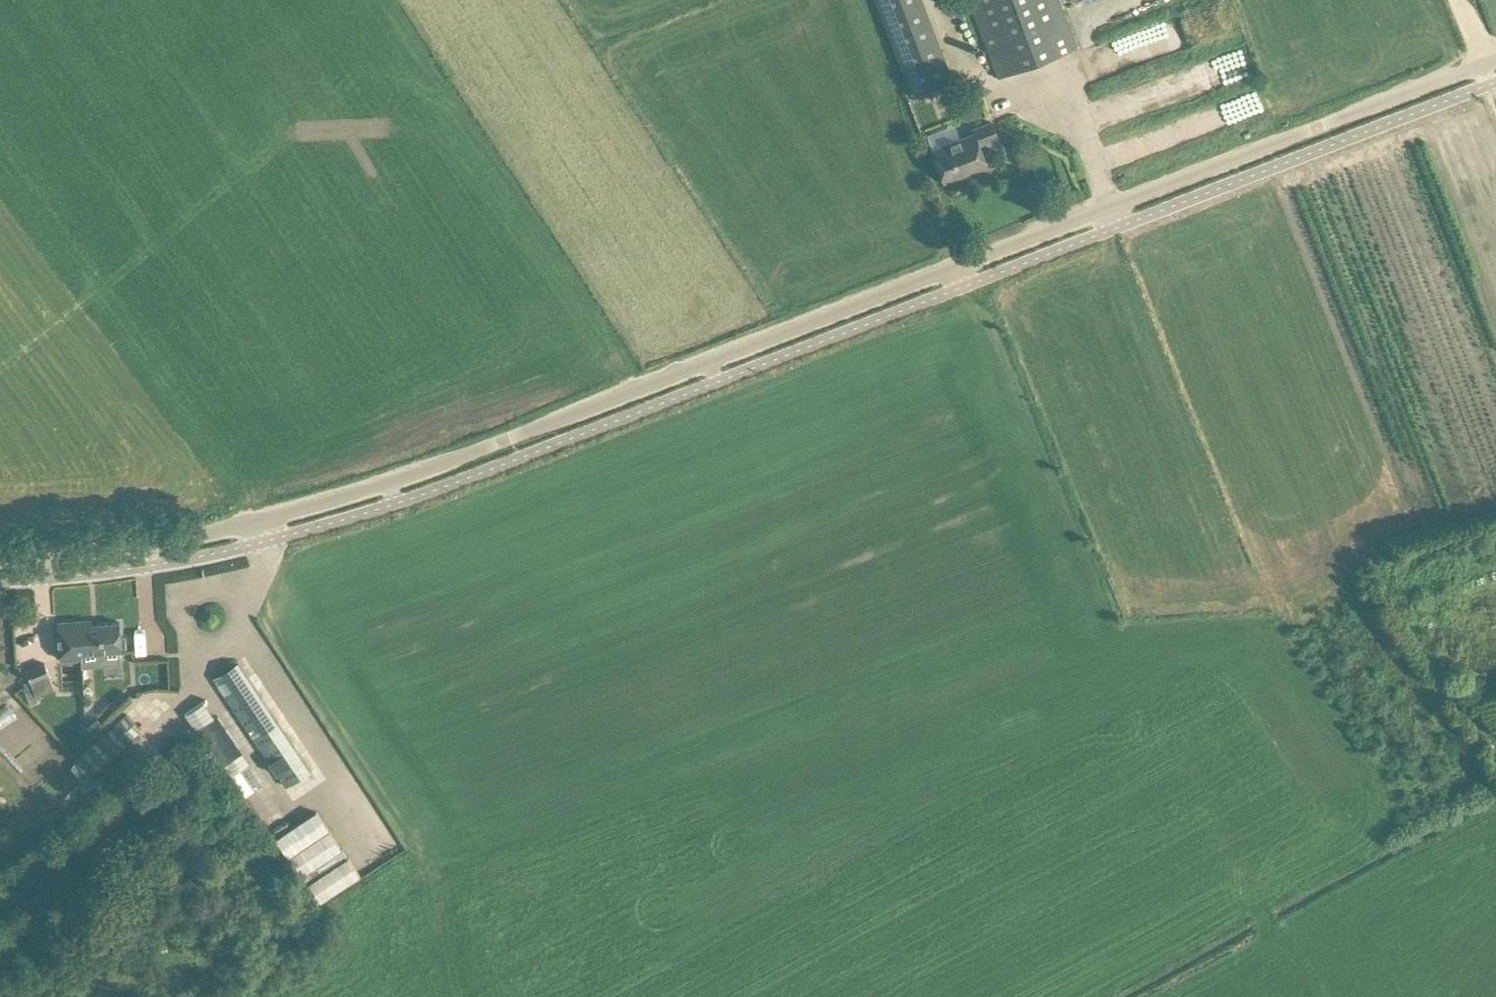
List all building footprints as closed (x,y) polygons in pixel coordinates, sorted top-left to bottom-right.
[(919,0),(874,0),(906,89),(946,75),(919,0)] [(999,79),(1071,52),(1051,0),(969,0),(999,79)] [(933,149),(937,160),(944,179),(969,170),(971,175),(989,168),(979,143),(998,136),(992,122),(973,129),(974,133),(933,149)] [(92,623),(92,619),(57,621),(60,658),(83,656),(82,652),(122,650),(122,646),(126,646),(125,636),(121,637),(120,622),(92,623)] [(213,677),(286,785),(310,769),(238,662),(213,677)] [(47,672),(44,665),(28,672),(31,679),(47,672)] [(76,759),(78,761),(92,776),(121,748),(142,728),(127,712),(76,759)] [(92,776),(78,761),(71,767),(85,782),(92,776)]
